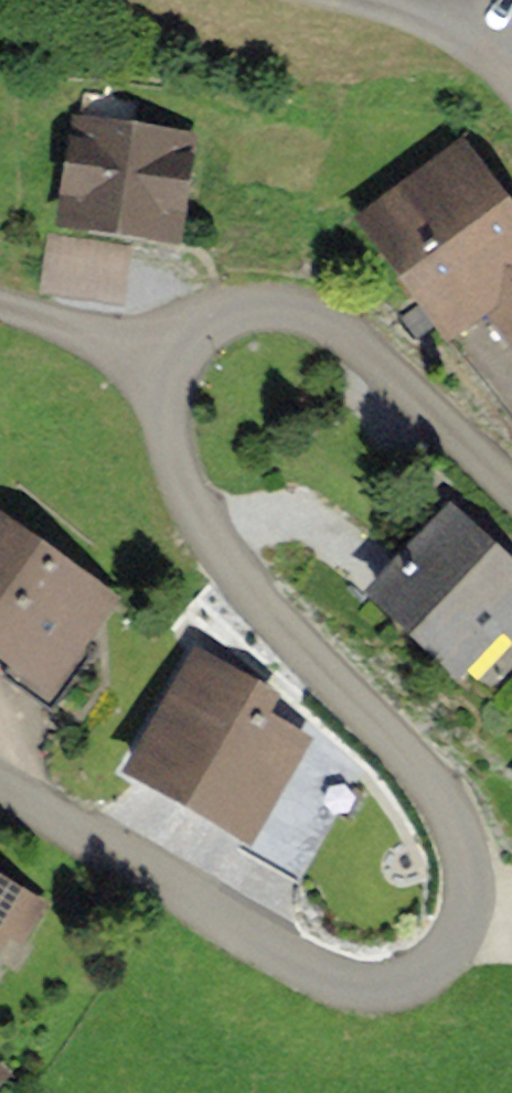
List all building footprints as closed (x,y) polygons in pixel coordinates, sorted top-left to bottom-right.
[(196,142),(78,121),(58,237),(176,258),(196,142)] [(464,140),(351,228),(448,352),(487,321),(511,354),(511,201),(464,140)] [(129,257),(52,243),(42,298),(119,312),(129,257)] [(451,514),(365,607),(455,689),(502,637),(511,647),(511,569),(451,514)] [(0,523),(0,669),(48,702),(117,605),(0,523)] [(281,698),(193,650),(121,782),(242,848),(301,742),(267,724),(281,698)] [(308,730),(301,742),(242,848),(306,884),(372,765),(308,730)] [(0,881),(0,955),(9,940),(23,948),(47,908),(0,881)] [(12,1084),(0,1070),(0,1092),(1,1092),(12,1084)]
